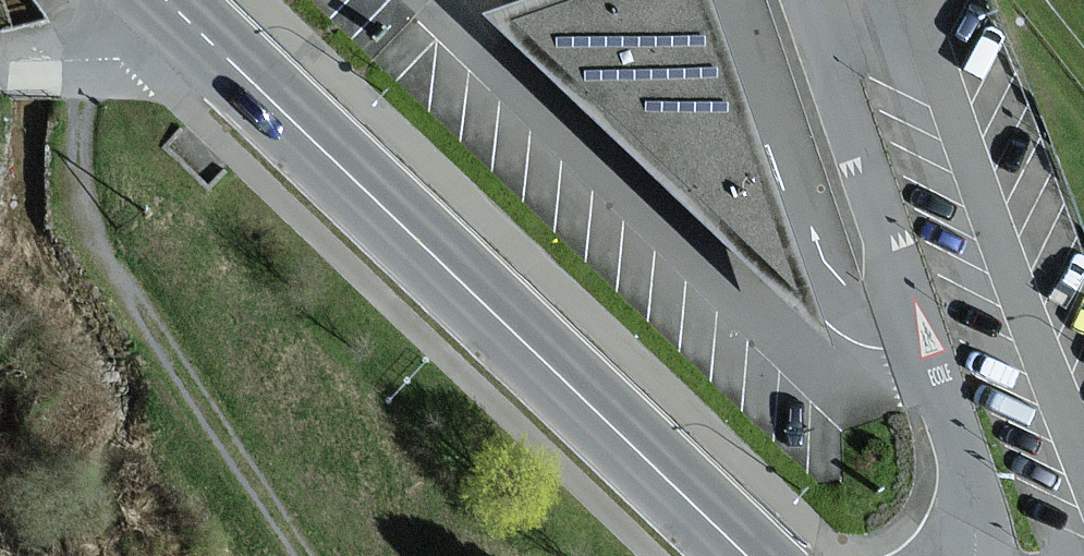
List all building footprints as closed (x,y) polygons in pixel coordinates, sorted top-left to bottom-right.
[(696,0),(495,0),(475,7),(806,332),(696,0)]
